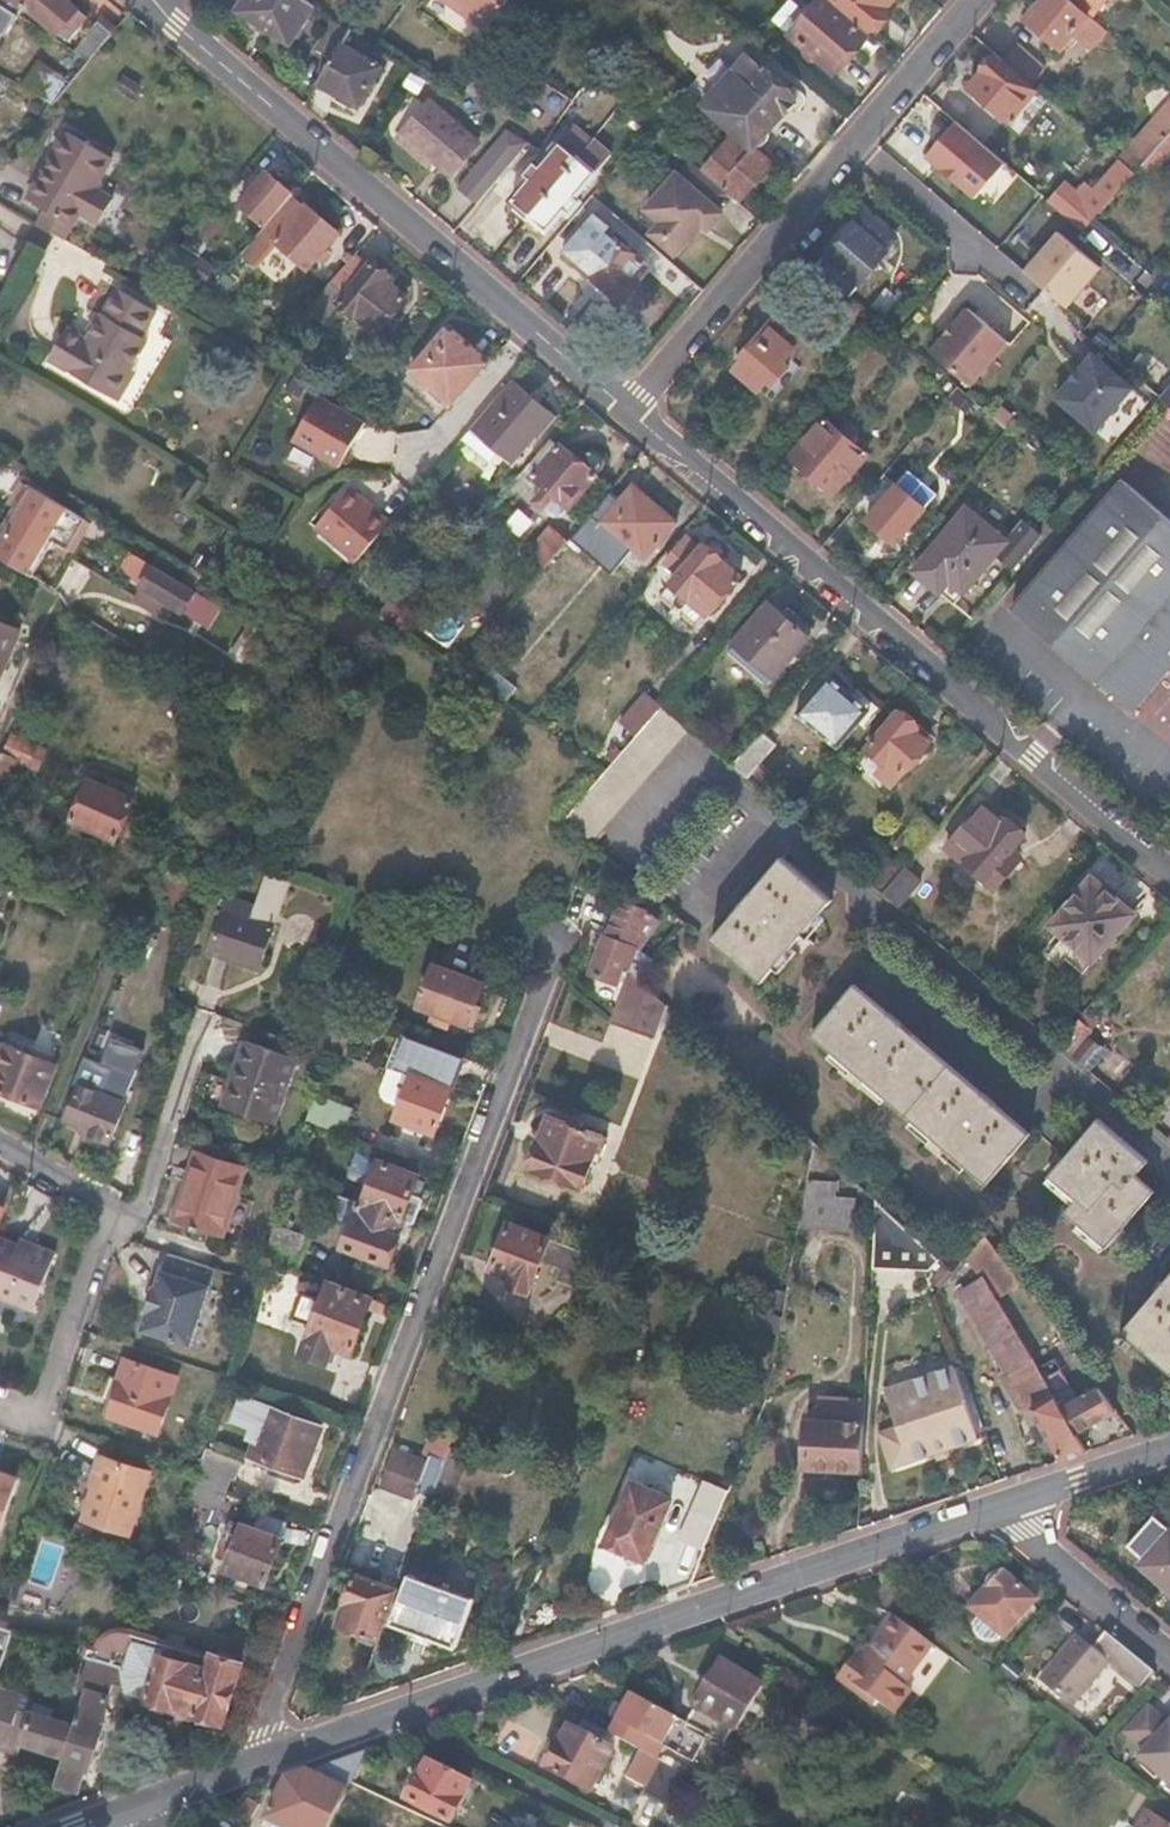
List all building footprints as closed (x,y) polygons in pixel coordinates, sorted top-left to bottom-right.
[(21,13),(27,5),(67,38),(81,18),(73,12),(78,5),(72,0),(0,0),(21,13)] [(236,13),(287,47),(313,6),(303,0),(245,0),(236,13)] [(486,33),(511,0),(437,0),(486,33)] [(788,34),(806,13),(791,0),(787,0),(771,19),(788,34)] [(829,0),(817,0),(806,13),(788,34),(834,73),(869,33),(829,0)] [(870,27),(887,7),(883,4),(878,0),(837,0),(870,27)] [(1075,0),(1042,0),(1028,17),(1061,47),(1079,26),(1098,43),(1109,30),(1075,0)] [(1095,12),(1106,0),(1081,0),(1095,12)] [(113,30),(98,18),(71,46),(88,57),(113,30)] [(352,31),(338,23),(331,34),(345,42),(352,31)] [(1017,43),(1003,58),(1032,83),(1045,68),(1017,43)] [(380,68),(342,46),(319,87),(356,109),(380,68)] [(1003,58),(998,53),(969,87),(1007,119),(1036,86),(1032,83),(1003,58)] [(36,57),(22,85),(55,101),(68,73),(36,57)] [(798,101),(747,57),(702,109),(732,135),(753,153),(755,151),(798,101)] [(431,101),(403,133),(436,162),(450,176),(480,143),(431,101)] [(950,118),(920,155),(976,200),(1006,164),(950,118)] [(112,155),(68,130),(30,196),(49,207),(40,223),(55,232),(65,238),(82,210),(102,221),(121,187),(101,175),(112,155)] [(1141,164),(1152,174),(1169,153),(1169,132),(1141,164)] [(403,133),(395,141),(428,171),(436,162),(403,133)] [(530,147),(508,133),(458,189),(476,206),(530,147)] [(753,153),(732,135),(703,169),(732,196),(739,203),(772,165),(755,151),(753,153)] [(533,164),(522,177),(527,181),(510,202),(517,208),(513,213),(524,221),(578,160),(559,145),(539,168),(533,164)] [(690,157),(643,206),(659,222),(655,231),(681,256),(706,230),(711,235),(733,212),(721,207),(732,196),(703,169),(690,157)] [(595,174),(578,160),(524,221),(537,232),(540,228),(546,233),(564,211),(569,215),(580,202),(575,198),(595,174)] [(1066,183),(1050,198),(1082,227),(1086,222),(1133,172),(1121,161),(1093,187),(1086,181),(1075,192),(1066,183)] [(292,192),(266,170),(239,202),(264,224),(288,196),(292,192)] [(288,196),(264,224),(241,251),(257,264),(275,240),(307,266),(336,230),(304,203),(301,206),(288,196)] [(231,215),(215,202),(195,227),(211,240),(231,215)] [(868,206),(856,220),(889,247),(901,233),(868,206)] [(572,238),(587,250),(575,265),(616,300),(618,298),(625,299),(635,288),(633,279),(645,265),(607,232),(611,227),(594,213),(572,238)] [(889,247),(856,220),(818,265),(850,293),(889,247)] [(1106,267),(1061,231),(1029,270),(1074,306),(1106,267)] [(323,316),(337,299),(376,331),(405,294),(384,277),(387,273),(369,259),(366,263),(352,252),(310,305),(323,316)] [(158,311),(119,289),(89,339),(69,329),(57,350),(121,387),(128,392),(140,371),(133,367),(148,341),(142,338),(158,311)] [(968,306),(930,351),(969,385),(1008,341),(968,306)] [(804,334),(779,312),(741,355),(744,358),(737,366),(760,386),(768,378),(774,383),(789,366),(782,360),(804,334)] [(487,358),(447,325),(409,371),(450,402),(487,358)] [(57,350),(51,361),(115,397),(121,387),(57,350)] [(1140,388),(1097,353),(1059,398),(1102,433),(1140,388)] [(1151,386),(1161,394),(1167,399),(1169,402),(1169,364),(1151,386)] [(938,370),(930,379),(948,394),(956,385),(938,370)] [(498,404),(493,399),(461,438),(491,463),(499,462),(505,455),(511,460),(534,432),(538,436),(554,417),(514,384),(498,404)] [(956,385),(948,394),(966,410),(974,401),(964,393),(956,385)] [(320,390),(291,438),(339,466),(368,419),(320,390)] [(974,401),(966,410),(997,437),(1004,427),(974,401)] [(836,430),(822,417),(788,456),(830,492),(863,453),(849,441),(855,434),(842,422),(836,430)] [(531,463),(537,468),(531,475),(544,486),(532,500),(544,510),(555,497),(568,508),(601,469),(601,463),(599,457),(596,454),(593,453),(586,451),(584,454),(578,449),(573,455),(552,438),(531,463)] [(883,471),(852,507),(894,541),(924,505),(883,471)] [(1106,483),(1169,538),(1169,521),(1113,474),(1106,483)] [(314,525),(361,558),(392,513),(346,481),(314,525)] [(633,486),(603,521),(645,556),(675,520),(633,486)] [(30,490),(0,540),(0,555),(27,571),(64,511),(30,490)] [(1006,540),(964,505),(912,568),(938,589),(947,579),(963,592),(1006,540)] [(1029,524),(1000,557),(1012,567),(1041,534),(1029,524)] [(316,525),(307,535),(338,565),(347,555),(316,525)] [(568,541),(550,527),(530,552),(547,566),(568,541)] [(107,541),(98,556),(127,574),(136,559),(107,541)] [(664,560),(677,572),(669,580),(688,597),(677,610),(694,625),(706,611),(708,613),(740,576),(703,543),(690,558),(676,545),(664,560)] [(151,564),(137,587),(181,613),(195,591),(193,590),(151,564)] [(219,606),(195,591),(181,613),(206,628),(219,606)] [(768,601),(733,640),(773,677),(808,636),(768,601)] [(0,620),(0,677),(21,629),(0,620)] [(859,701),(828,674),(796,711),(836,746),(864,715),(854,706),(859,701)] [(660,707),(648,699),(630,720),(641,729),(660,707)] [(641,729),(608,768),(567,817),(591,838),(686,730),(660,707),(641,729)] [(917,727),(899,710),(866,748),(883,763),(875,771),(892,785),(929,742),(915,730),(917,727)] [(775,742),(759,728),(729,763),(745,776),(775,742)] [(9,735),(4,748),(0,756),(0,795),(6,797),(21,762),(38,769),(45,750),(9,735)] [(133,802),(87,783),(71,821),(116,841),(133,802)] [(1000,820),(982,805),(945,847),(994,890),(1017,862),(1006,852),(1022,833),(1003,817),(1000,820)] [(832,901),(780,857),(713,939),(763,983),(832,901)] [(901,869),(887,857),(867,879),(881,891),(901,869)] [(903,866),(901,869),(881,891),(897,905),(918,880),(903,866)] [(256,902),(229,893),(210,950),(260,966),(291,880),(266,872),(256,902)] [(1129,910),(1089,877),(1049,922),(1089,957),(1129,910)] [(338,895),(313,887),(308,902),(333,910),(338,895)] [(624,967),(630,969),(611,1014),(607,1024),(652,1042),(666,1008),(637,981),(651,965),(635,959),(638,949),(643,951),(663,928),(649,916),(622,906),(609,938),(603,936),(591,971),(618,982),(624,967)] [(483,983),(434,965),(419,1005),(468,1023),(483,983)] [(855,984),(814,1033),(992,1181),(1034,1130),(855,984)] [(1078,1018),(1058,1042),(1085,1065),(1100,1046),(1084,1032),(1088,1026),(1078,1018)] [(401,1052),(419,1058),(413,1073),(450,1087),(462,1056),(408,1036),(401,1052)] [(294,1055),(244,1039),(224,1108),(273,1122),(294,1055)] [(4,1044),(0,1053),(0,1089),(37,1105),(54,1066),(4,1044)] [(380,1089),(380,1096),(385,1102),(399,1109),(396,1122),(434,1134),(450,1087),(413,1073),(412,1076),(388,1069),(380,1089)] [(123,1104),(79,1086),(65,1118),(84,1127),(82,1133),(107,1142),(123,1104)] [(353,1108),(316,1094),(308,1119),(344,1133),(353,1108)] [(609,1130),(552,1109),(530,1166),(582,1186),(599,1139),(604,1141),(609,1130)] [(1098,1118),(1049,1175),(1076,1198),(1065,1210),(1107,1246),(1156,1189),(1137,1172),(1148,1160),(1098,1118)] [(241,1168),(196,1154),(175,1222),(220,1235),(241,1168)] [(417,1175),(379,1161),(363,1202),(359,1200),(359,1202),(405,1220),(413,1224),(422,1199),(410,1194),(417,1175)] [(838,1182),(809,1179),(800,1224),(854,1230),(857,1199),(836,1197),(838,1182)] [(944,1257),(878,1198),(875,1245),(879,1245),(877,1266),(935,1267),(944,1257)] [(405,1220),(359,1202),(341,1246),(389,1262),(405,1220)] [(587,1252),(508,1223),(492,1264),(512,1272),(509,1280),(527,1287),(539,1255),(560,1263),(556,1275),(576,1282),(587,1252)] [(308,1236),(275,1224),(265,1258),(274,1261),(297,1270),(308,1236)] [(987,1231),(972,1252),(987,1277),(1000,1299),(1023,1281),(987,1231)] [(0,1245),(0,1298),(38,1312),(60,1250),(22,1236),(20,1243),(3,1237),(0,1245)] [(156,1288),(152,1287),(145,1311),(149,1312),(144,1330),(194,1345),(217,1268),(169,1254),(164,1272),(161,1271),(156,1288)] [(274,1261),(265,1258),(260,1272),(269,1275),(274,1261)] [(1122,1329),(1169,1370),(1169,1273),(1122,1329)] [(987,1277),(960,1291),(1009,1377),(1016,1372),(1036,1407),(1031,1410),(1061,1460),(1088,1451),(1076,1432),(1056,1397),(1000,1299),(987,1277)] [(295,1315),(313,1321),(302,1353),(328,1361),(333,1347),(348,1352),(368,1297),(327,1281),(321,1299),(302,1294),(295,1315)] [(677,1352),(666,1346),(658,1362),(656,1365),(668,1371),(677,1352)] [(119,1378),(123,1379),(111,1417),(161,1432),(178,1376),(125,1359),(119,1378)] [(920,1396),(898,1403),(904,1420),(884,1426),(895,1462),(941,1449),(940,1446),(951,1442),(952,1445),(983,1436),(961,1362),(913,1376),(920,1396)] [(913,1376),(891,1383),(898,1403),(920,1396),(913,1376)] [(1072,1387),(1056,1397),(1076,1432),(1115,1407),(1099,1386),(1079,1398),(1072,1387)] [(823,1422),(811,1421),(808,1466),(861,1470),(865,1405),(866,1400),(820,1397),(819,1415),(823,1415),(823,1422)] [(235,1420),(254,1427),(250,1439),(257,1441),(251,1456),(300,1474),(317,1428),(242,1400),(235,1420)] [(466,1452),(448,1446),(423,1514),(441,1521),(466,1452)] [(204,1449),(198,1470),(194,1482),(224,1494),(229,1479),(232,1480),(239,1461),(204,1449)] [(425,1462),(393,1452),(386,1469),(419,1479),(425,1462)] [(149,1473),(102,1456),(84,1518),(130,1533),(149,1473)] [(0,1474),(0,1537),(4,1538),(23,1482),(0,1474)] [(671,1498),(631,1481),(605,1541),(646,1558),(671,1498)] [(224,1494),(194,1482),(188,1501),(218,1511),(224,1494)] [(720,1512),(699,1504),(685,1539),(705,1548),(720,1512)] [(1124,1546),(1141,1561),(1137,1565),(1169,1594),(1169,1532),(1151,1515),(1124,1546)] [(280,1538),(229,1519),(215,1555),(228,1560),(225,1569),(263,1584),(280,1538)] [(424,1580),(408,1574),(390,1621),(456,1646),(485,1567),(449,1554),(440,1577),(427,1572),(424,1580)] [(396,1588),(355,1573),(336,1623),(378,1637),(396,1588)] [(985,1589),(991,1594),(974,1615),(985,1622),(982,1626),(982,1636),(991,1643),(1002,1639),(1003,1637),(1008,1641),(1040,1603),(1002,1573),(992,1575),(988,1581),(985,1589)] [(927,1642),(889,1615),(858,1659),(849,1652),(831,1677),(870,1705),(873,1701),(888,1711),(905,1687),(898,1682),(927,1642)] [(0,1628),(0,1650),(6,1652),(13,1633),(0,1628)] [(83,1657),(120,1670),(123,1689),(124,1692),(143,1699),(147,1707),(164,1713),(169,1711),(171,1706),(191,1712),(189,1718),(194,1720),(197,1725),(209,1729),(216,1725),(220,1726),(242,1664),(236,1662),(238,1657),(217,1650),(216,1655),(210,1653),(208,1660),(203,1673),(142,1652),(146,1639),(125,1632),(117,1632),(111,1634),(105,1638),(99,1642),(93,1648),(86,1646),(83,1657)] [(1095,1646),(1078,1632),(1043,1681),(1090,1716),(1126,1669),(1143,1683),(1153,1670),(1105,1632),(1095,1646)] [(146,1639),(142,1652),(203,1673),(208,1660),(146,1639)] [(120,1670),(83,1657),(78,1674),(90,1678),(123,1689),(120,1670)] [(771,1657),(760,1675),(823,1716),(834,1698),(771,1657)] [(744,1675),(719,1660),(683,1721),(711,1736),(728,1745),(740,1752),(747,1739),(734,1732),(745,1712),(728,1702),(744,1675)] [(87,1685),(96,1688),(93,1695),(103,1699),(124,1692),(123,1689),(90,1678),(87,1685)] [(24,1742),(64,1755),(54,1784),(78,1792),(85,1772),(88,1773),(103,1726),(95,1724),(103,1699),(93,1695),(96,1688),(87,1685),(73,1727),(35,1714),(39,1701),(0,1688),(0,1746),(21,1753),(24,1742)] [(678,1718),(632,1693),(610,1735),(638,1749),(656,1759),(678,1718)] [(615,1746),(604,1740),(607,1733),(577,1718),(571,1729),(568,1727),(546,1769),(590,1793),(615,1746)] [(1143,1758),(1169,1782),(1169,1728),(1143,1758)] [(728,1745),(711,1736),(704,1749),(721,1758),(728,1745)] [(289,1777),(268,1818),(288,1826),(332,1826),(352,1786),(369,1749),(289,1777)] [(666,1806),(683,1773),(658,1760),(656,1759),(638,1749),(624,1777),(644,1788),(641,1793),(666,1806)] [(419,1779),(417,1778),(406,1801),(452,1823),(471,1784),(427,1763),(419,1779)] [(261,1804),(252,1799),(242,1817),(251,1822),(261,1804)] [(1148,1810),(1137,1826),(1169,1826),(1169,1824),(1148,1810)]
